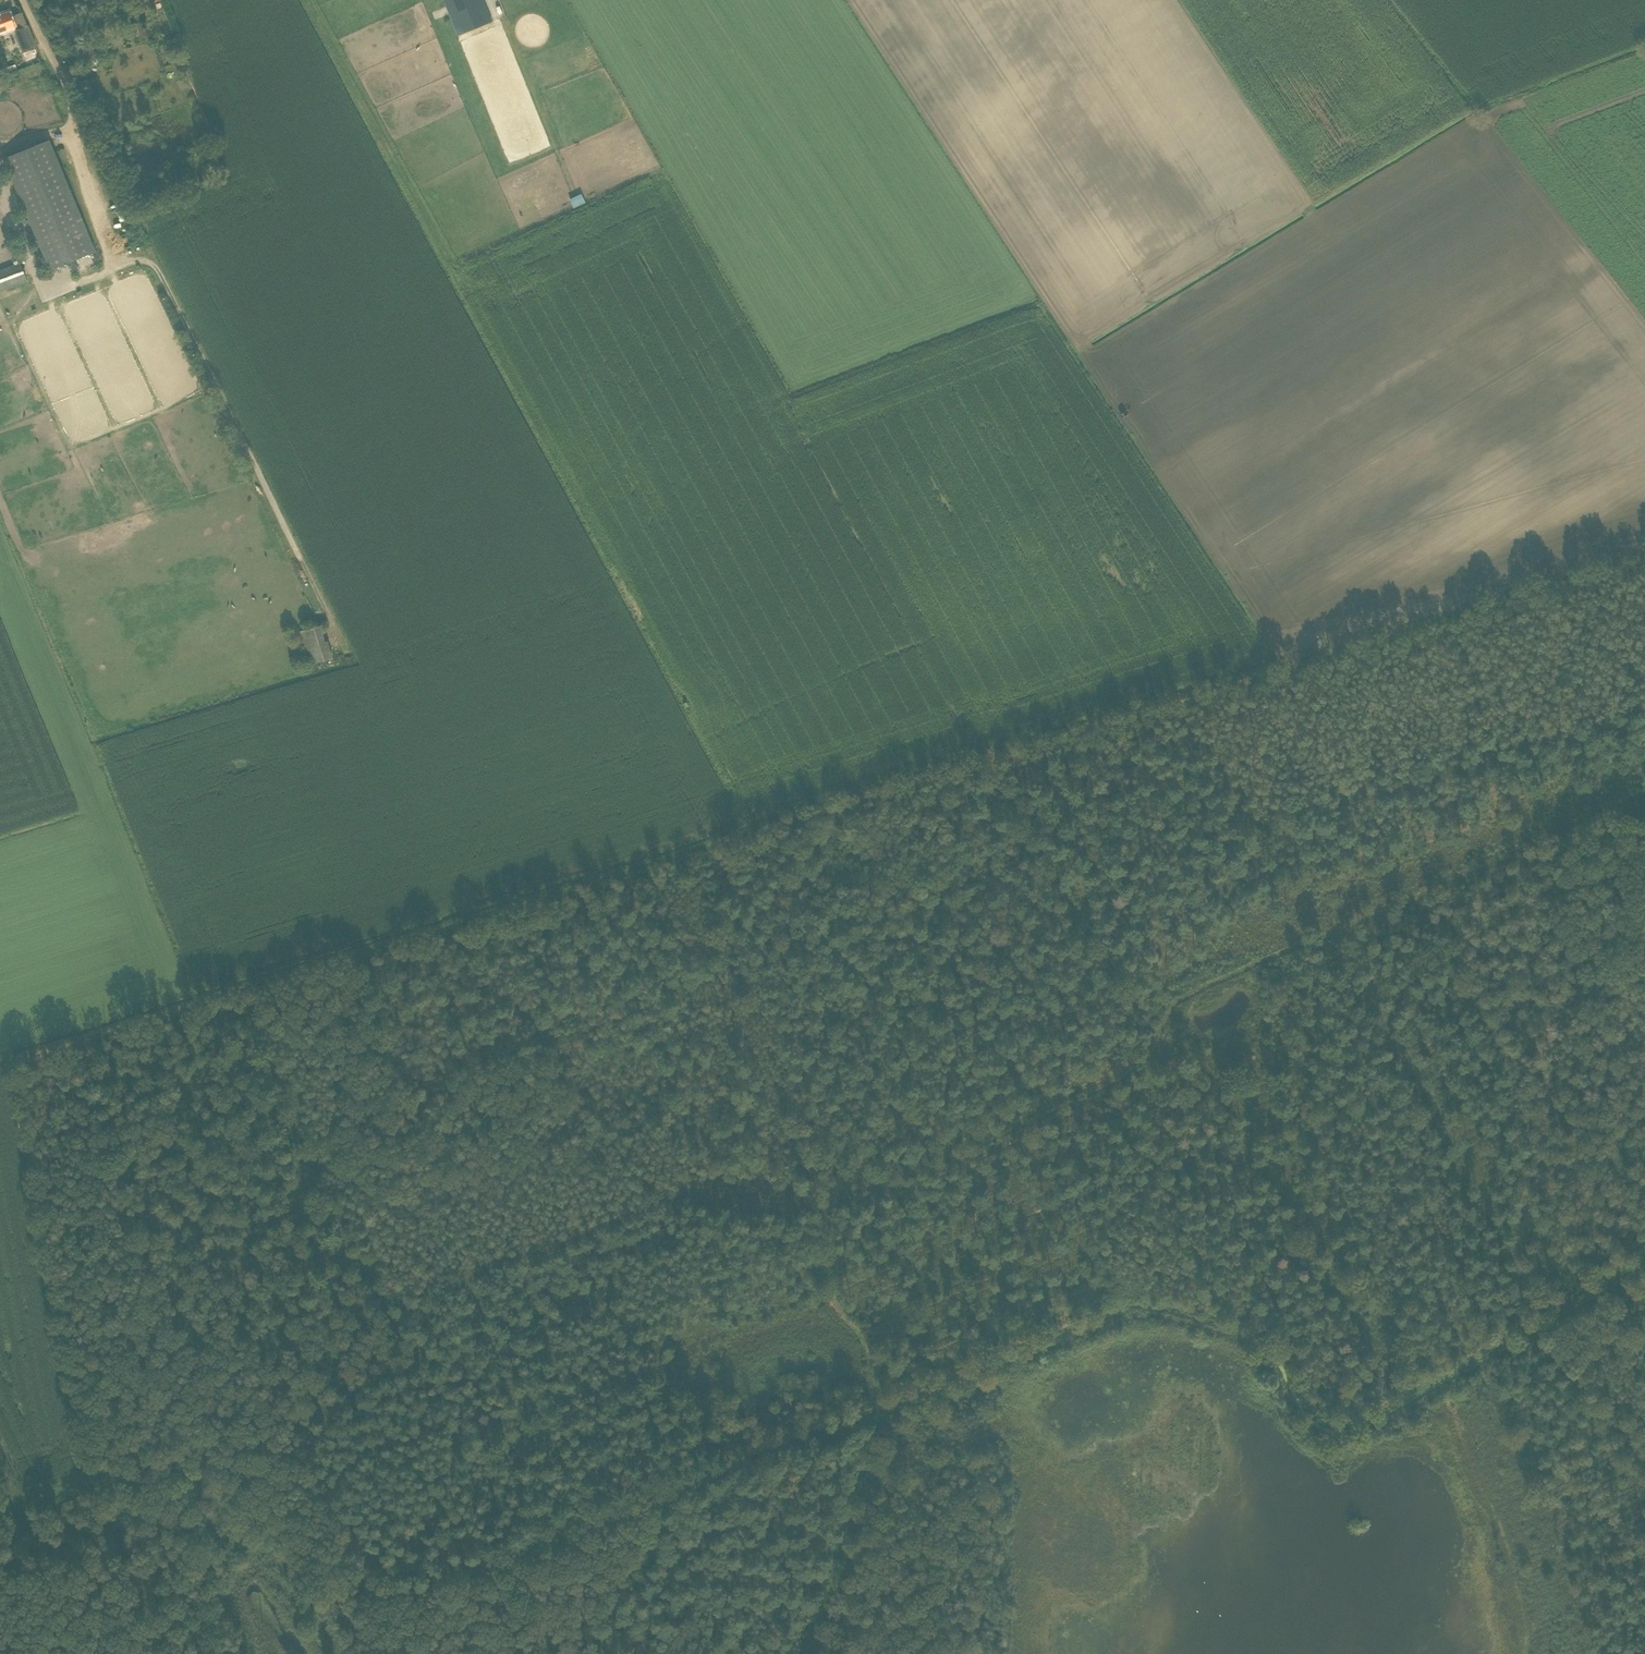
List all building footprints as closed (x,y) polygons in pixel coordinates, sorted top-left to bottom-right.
[(458,35),(490,22),(481,0),(444,0),(458,35)] [(489,12),(495,11),(492,0),(485,0),(489,12)] [(0,15),(0,34),(15,28),(9,12),(0,15)] [(23,51),(36,46),(29,27),(16,32),(23,51)] [(75,27),(67,30),(71,41),(79,38),(75,27)] [(569,54),(553,59),(556,69),(572,64),(569,54)] [(91,79),(81,81),(83,94),(85,94),(93,92),(94,92),(91,79)] [(3,158),(50,270),(96,251),(50,138),(3,158)] [(573,206),(585,201),(582,192),(569,197),(573,206)] [(27,281),(20,262),(0,269),(0,292),(27,281)]
